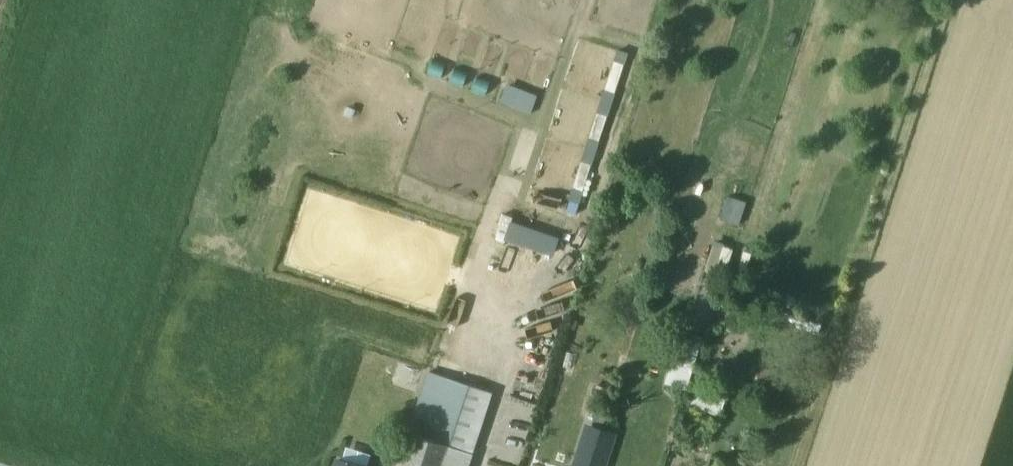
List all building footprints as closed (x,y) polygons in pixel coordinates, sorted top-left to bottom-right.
[(532,112),(539,94),(508,82),(501,100),(532,112)] [(579,157),(577,165),(601,172),(603,164),(579,157)] [(536,210),(559,215),(565,184),(543,179),(536,210)] [(726,194),(719,217),(739,223),(746,200),(726,194)] [(726,273),(734,247),(715,241),(707,266),(726,273)] [(681,334),(666,382),(688,389),(702,340),(681,334)] [(771,373),(758,369),(753,382),(766,386),(771,373)] [(490,393),(429,372),(409,433),(446,445),(447,445),(471,452),(490,393)] [(691,405),(722,412),(726,393),(695,387),(691,405)] [(587,428),(575,464),(580,465),(602,465),(612,436),(587,428)] [(409,433),(398,465),(440,465),(447,445),(446,445),(409,433)] [(447,445),(440,465),(466,465),(471,452),(447,445)]
